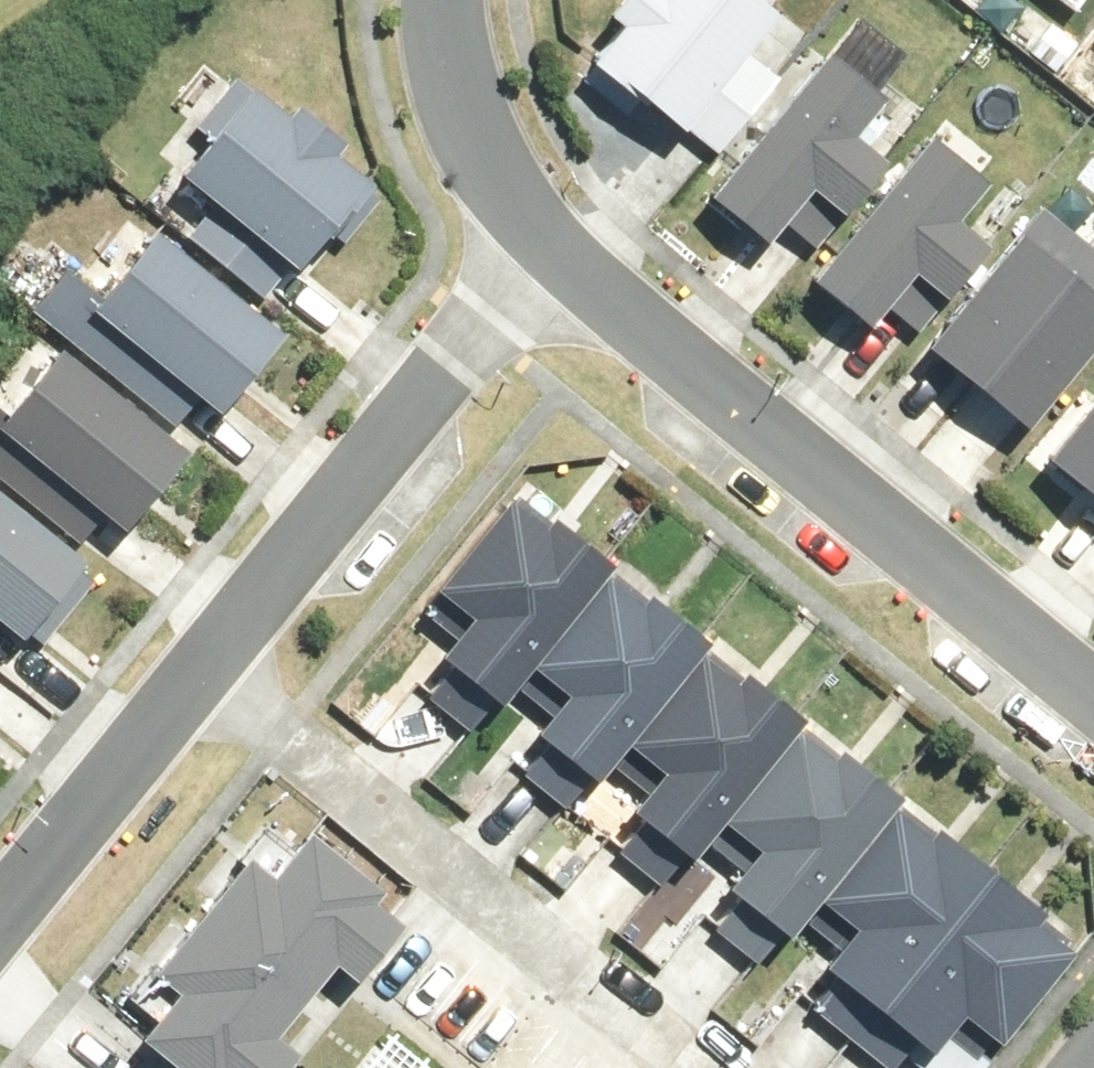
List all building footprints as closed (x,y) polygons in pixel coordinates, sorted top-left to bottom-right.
[(595,70),(710,159),(773,79),(752,62),(791,12),(775,0),(629,0),(614,18),(627,28),(595,70)] [(872,136),(906,93),(845,44),(723,197),(780,242),(827,183),(862,211),(903,161),(872,136)] [(176,113),(217,144),(193,175),(318,272),(391,181),(355,152),(366,138),(319,101),(307,115),(266,83),(253,72),(239,89),(211,68),(176,113)] [(964,291),(1005,243),(974,216),(1007,180),(949,129),(821,277),(880,327),(933,266),(964,291)] [(1069,191),(943,338),(1038,420),(1093,355),(1093,212),(1069,191)] [(174,229),(160,245),(127,218),(100,253),(134,280),(109,311),(238,411),(302,331),(283,316),(174,229)] [(77,344),(67,357),(38,335),(1,383),(29,407),(14,425),(143,527),(206,446),(191,435),(77,344)] [(1060,455),(1093,483),(1093,414),(1060,455)] [(40,637),(105,555),(99,550),(0,473),(0,605),(40,637)] [(550,660),(626,566),(530,489),(451,587),(487,615),(459,650),(520,699),(550,660)] [(626,566),(550,660),(587,691),(556,727),(615,776),(646,739),(722,644),(626,566)] [(722,644),(646,739),(682,768),(651,804),(712,853),(740,818),(818,721),(722,644)] [(818,721),(740,818),(777,848),(748,883),(810,933),(842,893),(918,802),(818,721)] [(110,1027),(158,1067),(286,1067),(295,1057),(266,1033),(348,937),(371,957),(400,924),(369,897),(388,875),(296,797),(262,837),(240,818),(108,972),(137,997),(110,1027)] [(842,893),(875,922),(844,960),(953,1047),(988,1004),(1024,1032),(1093,945),(1093,943),(918,802),(842,893)]
